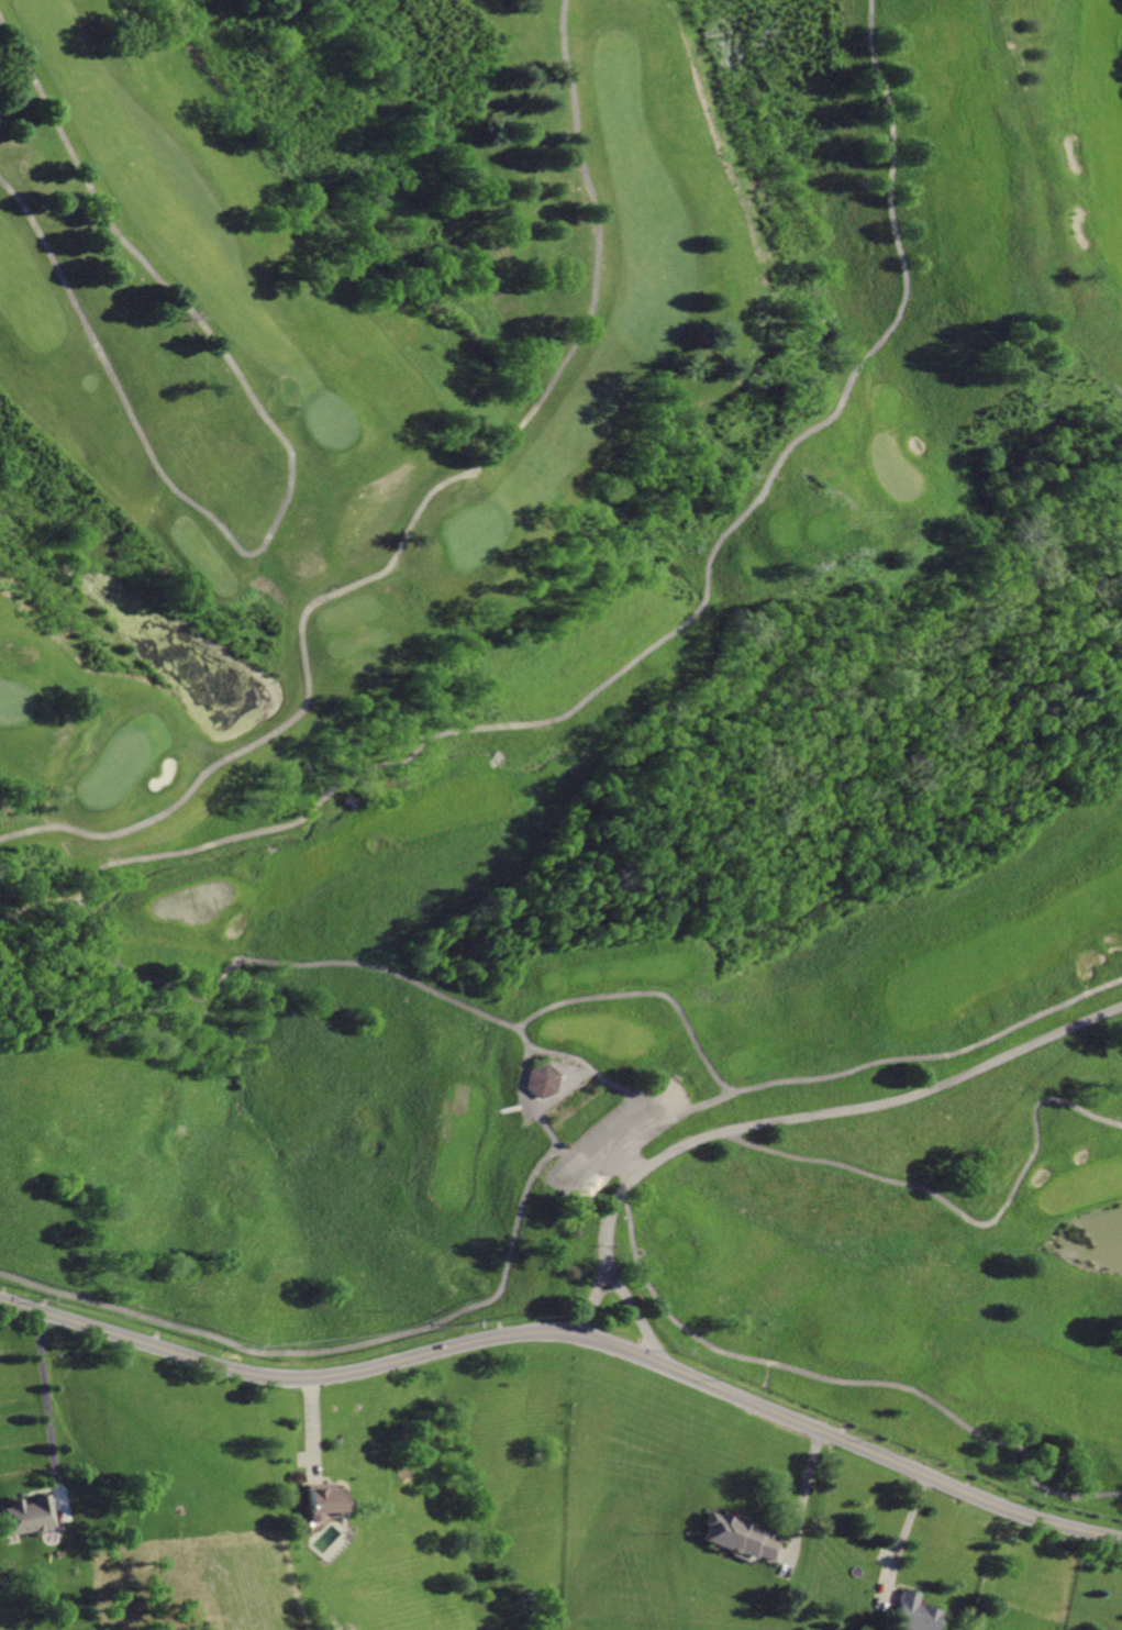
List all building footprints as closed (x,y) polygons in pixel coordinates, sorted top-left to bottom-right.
[(529,1071),(525,1087),(541,1100),(560,1095),(563,1076),(547,1063),(529,1071)] [(302,1487),(303,1522),(322,1522),(322,1512),(346,1511),(345,1485),(318,1486),(302,1487)] [(3,1508),(11,1541),(63,1530),(57,1503),(54,1488),(27,1494),(30,1503),(3,1508)] [(716,1509),(710,1524),(715,1527),(709,1544),(756,1562),(757,1556),(779,1564),(781,1557),(786,1545),(771,1540),(775,1531),(716,1509)] [(896,1600),(888,1626),(903,1629),(939,1629),(944,1610),(917,1603),(920,1590),(900,1585),(896,1600)]
